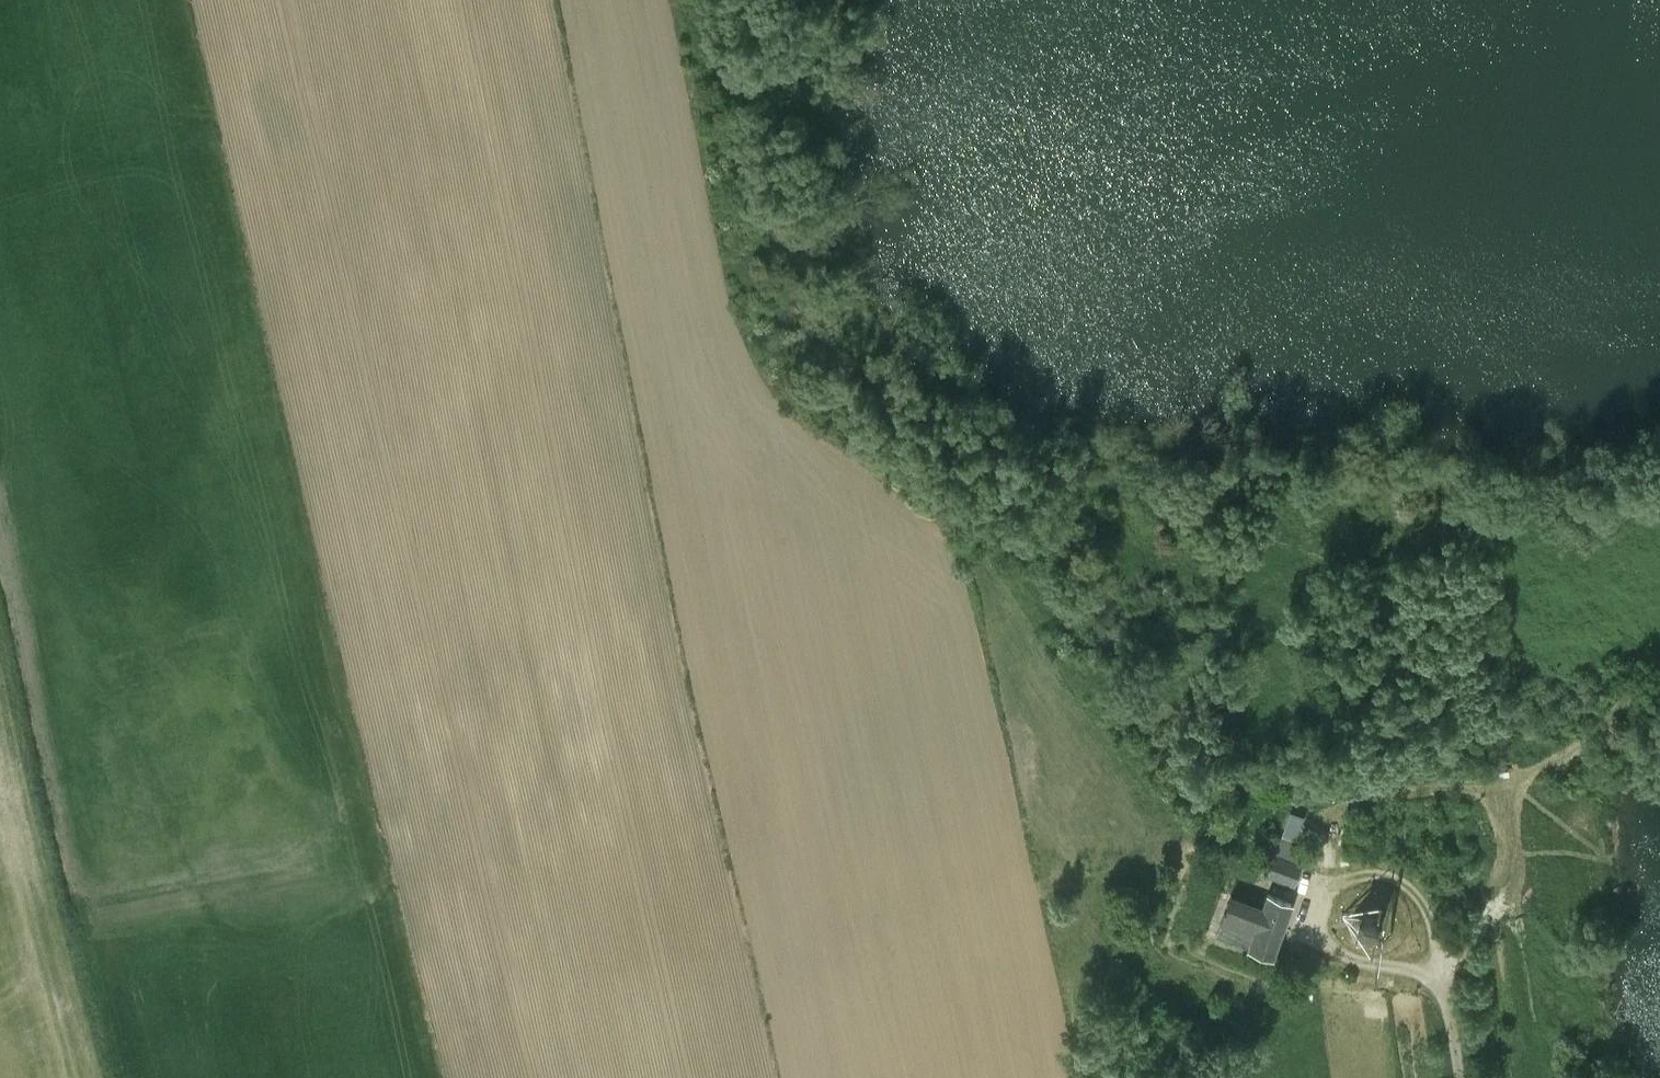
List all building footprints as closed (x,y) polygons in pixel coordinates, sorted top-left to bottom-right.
[(1308,857),(1278,846),(1273,859),(1271,859),(1266,871),(1298,883),(1303,871),(1302,870),(1308,857)] [(1260,903),(1229,892),(1219,920),(1250,931),(1244,946),(1271,956),(1291,900),(1264,890),(1260,903)] [(1354,920),(1354,923),(1357,928),(1359,930),(1362,931),(1364,932),(1367,933),(1370,933),(1373,932),(1374,932),(1377,931),(1379,928),(1381,925),(1381,923),(1381,918),(1381,916),(1379,913),(1376,910),(1374,908),(1372,907),(1365,907),(1362,908),(1359,909),(1354,920)]
